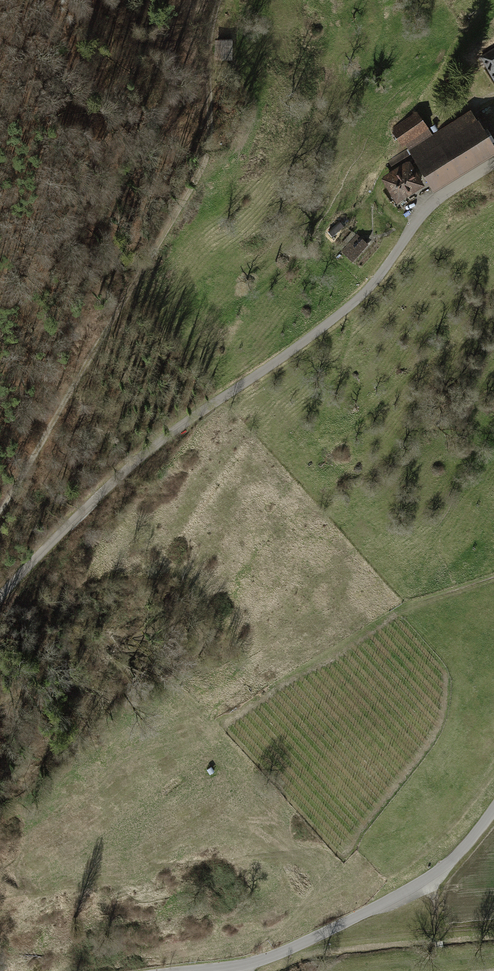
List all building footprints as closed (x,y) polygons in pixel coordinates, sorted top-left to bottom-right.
[(481,57),(493,80),(493,49),(481,57)] [(390,129),(401,146),(406,143),(436,189),(493,152),(493,137),(475,108),(434,135),(418,111),(390,129)] [(412,159),(383,178),(398,202),(428,183),(412,159)] [(355,262),(371,242),(358,231),(341,251),(355,262)]
